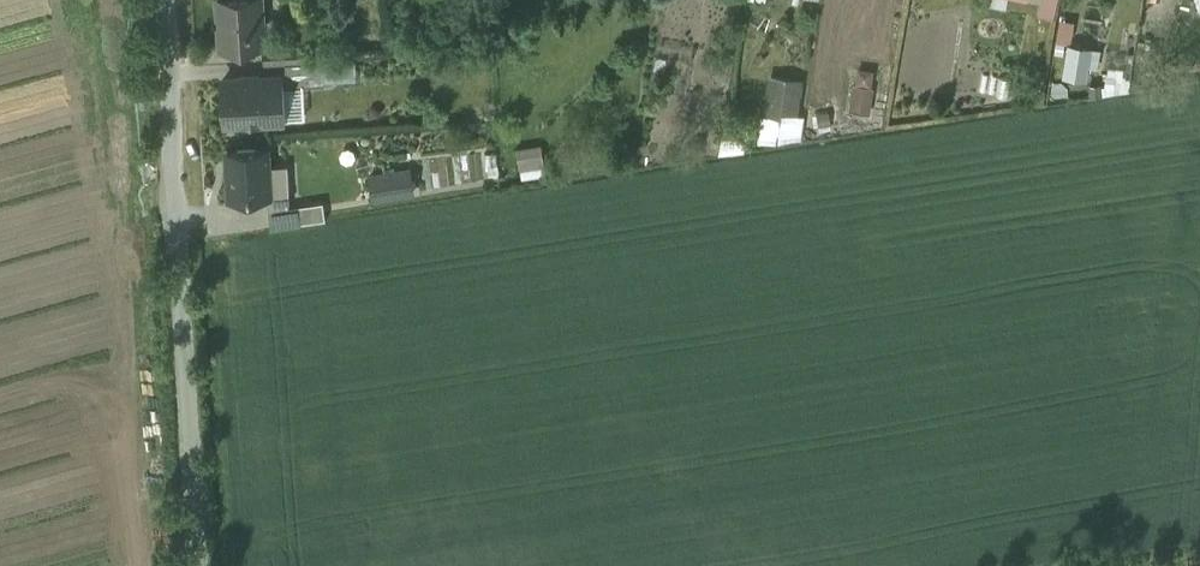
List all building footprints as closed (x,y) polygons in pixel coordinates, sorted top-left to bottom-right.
[(220,18),(221,18),(223,45),(221,45),(222,47),(264,44),(263,42),(261,0),(219,0),(220,18)] [(1063,0),(1048,0),(1045,14),(1059,17),(1063,0)] [(305,40),(263,42),(264,44),(265,61),(307,59),(305,40)] [(1097,79),(1102,46),(1073,41),(1068,74),(1097,79)] [(355,57),(324,59),(325,77),(357,77),(355,57)] [(324,59),(307,60),(286,62),(287,85),(303,85),(326,83),(325,77),(324,59)] [(280,75),(223,78),(225,120),(234,120),(237,123),(251,122),(254,119),(283,117),(282,116),(281,86),(280,75)] [(766,113),(775,115),(779,86),(799,89),(800,80),(772,75),(766,113)] [(303,85),(287,85),(281,86),(282,116),(305,113),(303,85)] [(799,89),(779,86),(775,115),(795,117),(799,89)] [(527,177),(552,174),(548,144),(523,147),(527,177)] [(267,147),(228,149),(231,197),(269,194),(268,165),(267,147)] [(269,194),(271,209),(290,206),(287,164),(268,165),(269,194)] [(411,168),(370,175),(374,197),(414,190),(411,168)] [(300,204),(303,221),(326,218),(323,201),(300,204)] [(290,206),(271,209),(273,226),(303,221),(300,204),(290,206)]
